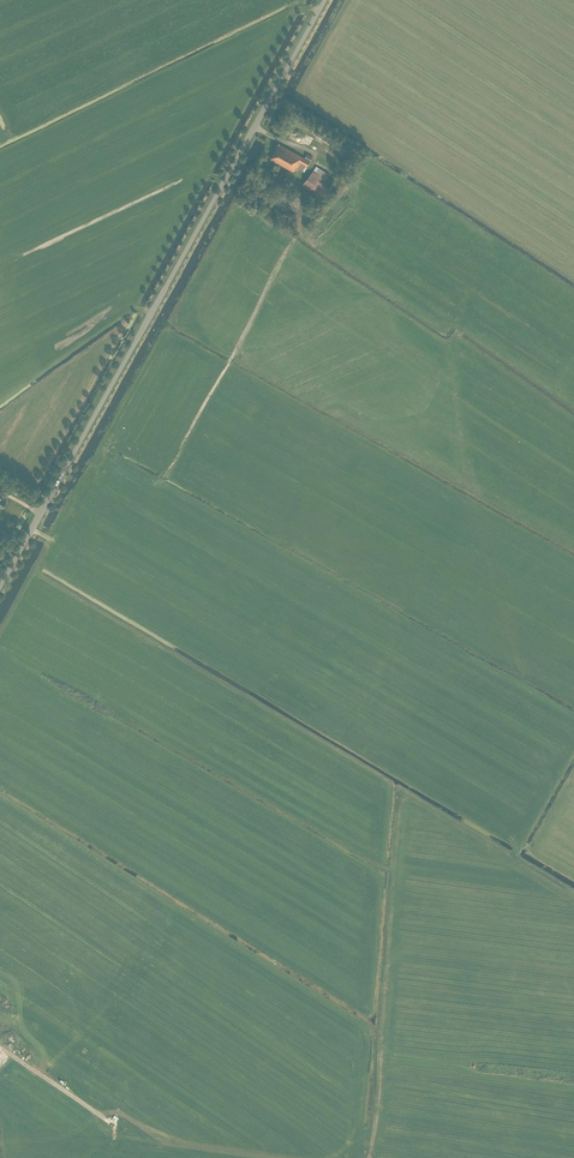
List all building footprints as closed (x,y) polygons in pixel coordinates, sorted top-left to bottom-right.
[(314,134),(318,128),(300,118),(297,124),(314,134)] [(304,172),(307,166),(310,161),(279,144),(271,159),(294,171),(296,167),(304,172)] [(302,185),(309,191),(318,180),(320,178),(326,181),(330,174),(316,166),(313,171),(302,185)] [(341,179),(336,176),(329,188),(334,191),(341,179)] [(309,191),(308,193),(322,205),(333,191),(318,180),(309,191)]
